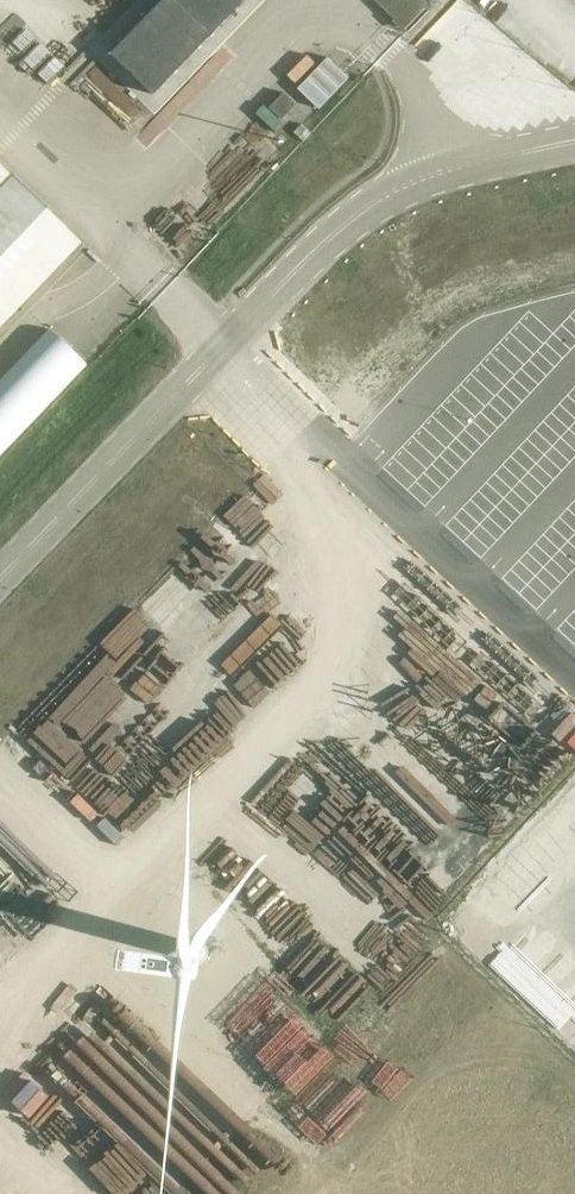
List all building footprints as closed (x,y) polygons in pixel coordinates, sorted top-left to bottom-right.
[(108,52),(150,93),(240,0),(159,0),(108,52)] [(394,18),(405,28),(425,8),(417,0),(375,0),(394,18)] [(319,108),(349,77),(327,56),(298,88),(319,108)] [(282,118),(296,104),(284,92),(270,107),(282,118)] [(248,159),(260,155),(253,135),(241,139),(248,159)] [(78,241),(0,166),(0,322),(78,241)] [(0,378),(0,454),(86,364),(84,363),(48,328),(0,378)] [(309,794),(325,778),(312,766),(297,783),(309,794)] [(187,950),(186,954),(188,957),(190,960),(194,962),(198,962),(201,961),(201,960),(204,957),(205,954),(205,950),(203,946),(200,944),(196,943),(192,944),(189,946),(187,950)] [(98,1188),(103,1193),(113,1193),(130,1177),(121,1167),(98,1188)]
